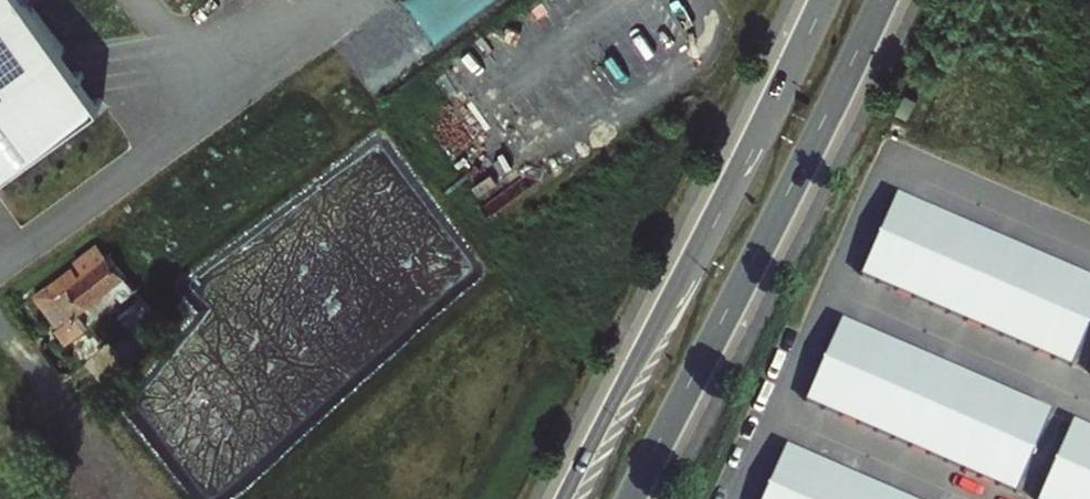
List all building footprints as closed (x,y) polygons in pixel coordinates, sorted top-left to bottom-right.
[(115,93),(45,0),(0,0),(0,186),(115,93)] [(1089,323),(1089,274),(895,189),(860,270),(1072,363),(1089,323)] [(79,310),(130,276),(106,241),(35,287),(70,341),(91,327),(79,310)] [(1018,488),(1053,407),(841,314),(805,395),(1018,488)] [(1072,414),(1036,496),(1044,498),(1089,498),(1089,422),(1072,414)] [(784,441),(758,498),(917,498),(784,441)]
